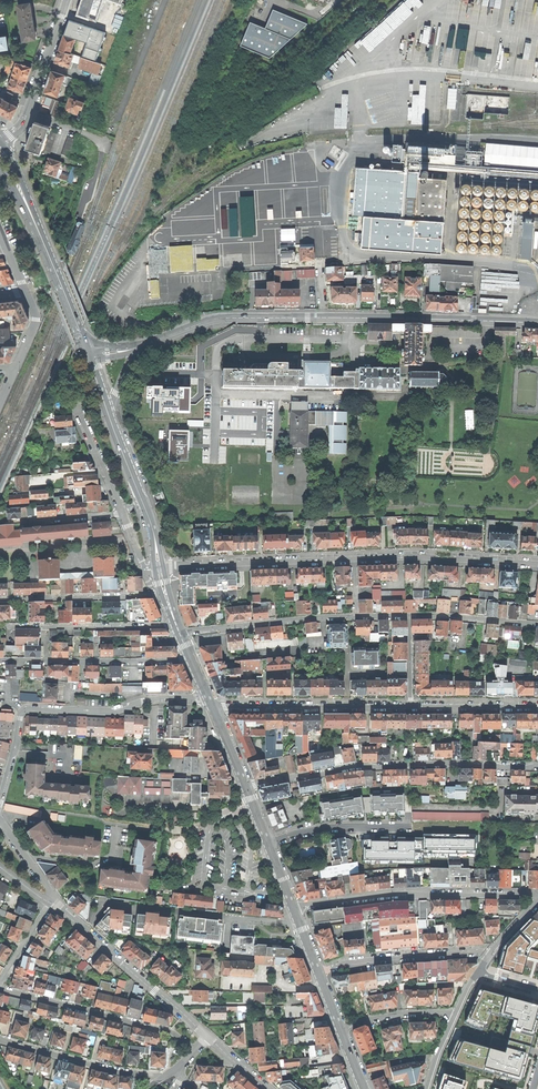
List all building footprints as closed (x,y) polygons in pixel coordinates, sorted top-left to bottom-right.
[(78,14),(95,20),(102,0),(83,0),(78,14)] [(524,11),(504,8),(501,28),(515,30),(516,22),(522,21),(520,31),(537,34),(537,14),(536,14),(537,2),(537,0),(520,0),(521,5),(529,6),(523,7),(524,11)] [(30,4),(17,6),(18,11),(20,11),(21,17),(19,17),(21,29),(22,29),(23,35),(22,35),(23,41),(35,39),(35,38),(37,38),(35,26),(33,26),(32,21),(32,16),(33,16),(31,4),(30,4)] [(264,29),(249,23),(239,46),(269,58),(306,25),(281,15),(271,11),(264,29)] [(87,42),(81,57),(96,62),(105,32),(70,20),(64,35),(75,39),(87,42)] [(424,41),(425,21),(417,20),(415,41),(424,41)] [(450,67),(455,26),(437,24),(435,45),(437,45),(436,52),(438,53),(437,65),(450,67)] [(458,67),(490,73),(493,53),(486,52),(489,33),(463,28),(462,35),(457,34),(454,49),(461,50),(460,55),(463,55),(462,61),(460,60),(458,67)] [(61,42),(59,49),(70,53),(75,39),(64,35),(61,42)] [(57,55),(55,62),(60,64),(60,65),(64,66),(64,65),(69,67),(71,61),(74,54),(70,53),(59,49),(57,55)] [(71,61),(79,64),(81,57),(74,54),(71,61)] [(79,64),(78,68),(92,73),(97,74),(101,64),(96,62),(81,57),(79,64)] [(5,61),(6,65),(4,73),(9,74),(12,64),(14,63),(12,59),(5,61)] [(16,63),(12,75),(26,80),(29,74),(30,68),(25,67),(25,66),(22,64),(21,65),(16,63)] [(62,85),(62,84),(65,76),(52,71),(48,81),(44,92),(58,97),(61,87),(60,87),(61,84),(62,85)] [(97,74),(92,73),(88,84),(96,86),(101,76),(97,74)] [(17,92),(17,91),(22,93),(25,86),(26,80),(12,75),(8,88),(13,89),(13,90),(17,92)] [(70,87),(73,79),(65,76),(62,84),(70,87)] [(457,108),(457,87),(447,88),(448,108),(457,108)] [(11,119),(12,117),(19,104),(10,99),(8,102),(3,99),(2,98),(4,94),(11,98),(13,95),(2,89),(0,93),(0,113),(2,114),(11,119)] [(509,117),(510,96),(467,93),(466,100),(473,101),(473,110),(484,111),(483,120),(490,120),(490,116),(509,117)] [(43,103),(50,105),(52,99),(45,97),(43,103)] [(70,97),(65,110),(69,111),(72,112),(73,114),(75,115),(77,114),(78,114),(79,111),(81,112),(84,103),(70,97)] [(49,107),(51,108),(49,114),(55,116),(55,115),(58,117),(63,103),(52,99),(50,105),(49,107)] [(31,135),(26,148),(41,153),(50,127),(35,122),(31,135)] [(50,131),(43,153),(50,155),(57,133),(50,131)] [(67,137),(61,155),(68,157),(74,139),(67,137)] [(406,145),(405,164),(465,169),(467,149),(406,145)] [(184,165),(184,167),(186,170),(188,170),(198,160),(199,158),(196,156),(195,155),(184,165)] [(55,178),(58,170),(60,163),(48,159),(46,166),(45,166),(44,166),(43,167),(43,168),(43,169),(43,170),(44,171),(46,172),(46,175),(50,176),(55,178)] [(431,252),(442,253),(447,179),(419,177),(419,171),(356,166),(352,214),(364,215),(361,247),(385,249),(386,242),(431,246),(431,252)] [(72,167),(68,176),(67,182),(72,184),(77,169),(72,167)] [(61,174),(59,179),(67,182),(68,176),(61,174)] [(461,174),(461,176),(455,252),(502,255),(506,208),(537,211),(537,180),(461,174)] [(521,259),(532,259),(534,235),(535,220),(537,221),(537,218),(524,217),(524,220),(523,234),(521,259)] [(67,253),(71,255),(83,227),(82,225),(79,223),(78,223),(77,224),(76,225),(76,226),(75,230),(66,250),(67,253)] [(311,246),(300,247),(300,261),(309,260),(309,259),(314,259),(313,246),(311,246)] [(423,265),(423,276),(430,276),(439,277),(440,265),(423,265)] [(461,283),(472,283),(473,267),(440,265),(439,277),(439,281),(445,282),(455,282),(461,283)] [(331,269),(326,269),(326,281),(333,281),(333,282),(337,282),(342,281),(342,279),(341,268),(337,268),(331,269)] [(0,270),(0,276),(2,281),(3,285),(9,284),(14,283),(8,269),(0,270)] [(314,270),(305,270),(306,279),(315,278),(314,270)] [(280,272),(280,281),(292,281),(292,271),(280,272)] [(264,273),(249,274),(249,281),(265,280),(264,273)] [(361,275),(353,276),(353,283),(361,283),(361,275)] [(353,276),(344,276),(344,279),(345,285),(353,285),(353,283),(353,276)] [(439,281),(439,277),(430,276),(429,292),(439,293),(439,287),(439,281)] [(382,278),(382,292),(396,292),(396,278),(382,278)] [(405,279),(404,297),(419,297),(419,292),(420,279),(405,279)] [(455,291),(455,289),(455,282),(445,282),(445,288),(447,290),(455,291)] [(255,292),(255,306),(261,306),(261,308),(268,308),(268,306),(274,306),(273,285),(273,284),(267,284),(267,292),(255,292)] [(278,285),(273,285),(274,306),(299,306),(298,292),(280,292),(278,291),(278,285)] [(361,286),(360,302),(366,302),(366,304),(368,304),(370,304),(372,304),(372,302),(372,296),(373,296),(373,292),(373,286),(361,286)] [(342,289),(331,289),(331,301),(331,302),(332,303),(334,304),(337,304),(336,304),(350,305),(350,304),(353,304),(354,304),(355,303),(355,302),(356,301),(356,289),(345,289),(345,291),(342,291),(342,289)] [(426,296),(425,311),(438,311),(439,298),(439,297),(426,296)] [(444,298),(439,298),(438,311),(456,312),(457,299),(456,299),(456,298),(451,298),(444,297),(444,298)] [(0,303),(0,315),(3,315),(3,319),(15,317),(16,328),(25,327),(29,319),(25,310),(22,303),(18,301),(0,303)] [(368,325),(368,340),(391,340),(391,332),(391,325),(368,325)] [(405,325),(405,332),(404,351),(404,356),(404,365),(421,366),(421,361),(421,360),(421,332),(422,326),(405,325)] [(9,341),(9,334),(9,333),(9,328),(4,328),(0,328),(0,341),(9,341)] [(523,334),(523,342),(536,343),(537,331),(525,330),(525,334),(523,334)] [(504,335),(495,335),(494,356),(503,356),(504,335)] [(9,361),(16,346),(2,347),(2,350),(0,350),(0,361),(9,361)] [(222,371),(222,388),(297,389),(297,388),(353,389),(353,387),(359,387),(359,390),(399,390),(399,370),(359,369),(359,373),(359,377),(353,377),(353,378),(347,378),(335,378),(329,377),(329,372),(330,362),(303,362),(303,372),(222,371)] [(65,377),(67,385),(73,384),(71,375),(65,377)] [(161,392),(161,389),(147,389),(146,398),(155,399),(155,401),(152,401),(152,416),(162,416),(162,412),(189,413),(189,401),(190,390),(167,389),(167,392),(161,392)] [(290,412),(290,449),(308,449),(308,427),(308,426),(329,426),(333,426),(334,413),(334,412),(333,412),(333,413),(315,413),(315,412),(315,413),(308,413),(308,412),(307,412),(307,402),(306,402),(306,403),(291,403),(291,402),(290,402),(290,412)] [(333,426),(333,440),(333,444),(333,454),(334,454),(345,454),(345,444),(343,444),(343,440),(345,440),(345,426),(343,426),(343,422),(345,423),(345,413),(334,413),(333,426)] [(476,440),(474,413),(466,413),(467,440),(476,440)] [(55,418),(55,428),(72,427),(72,421),(71,417),(55,418)] [(55,432),(56,443),(68,443),(68,444),(76,443),(75,439),(76,439),(76,435),(75,432),(75,428),(64,428),(65,431),(55,432)] [(189,431),(169,431),(169,463),(177,463),(177,460),(188,460),(189,431)] [(79,454),(80,463),(91,463),(87,453),(79,454)] [(73,464),(73,470),(78,470),(79,472),(95,471),(93,466),(91,463),(80,463),(73,464)] [(16,480),(19,480),(20,487),(17,487),(18,492),(28,491),(27,480),(29,480),(29,475),(20,476),(15,476),(16,480)] [(68,488),(84,487),(83,478),(79,478),(79,476),(73,476),(73,477),(74,484),(67,484),(68,488)] [(83,478),(84,487),(86,487),(98,486),(97,481),(97,476),(83,477),(83,478)] [(64,489),(68,488),(67,484),(74,484),(73,477),(65,477),(64,479),(64,489)] [(87,502),(88,502),(98,502),(101,501),(100,495),(100,486),(98,486),(86,487),(86,495),(87,502)] [(31,491),(31,500),(48,499),(47,490),(31,491)] [(8,497),(8,504),(29,503),(29,495),(8,497)] [(60,497),(60,505),(66,504),(74,504),(75,504),(74,500),(74,496),(60,497)] [(98,505),(99,513),(108,512),(108,507),(107,501),(101,501),(98,502),(98,505)] [(66,504),(67,515),(75,515),(86,514),(85,503),(83,503),(77,503),(77,505),(74,506),(74,504),(66,504)] [(36,507),(37,518),(47,517),(56,516),(55,505),(36,507)] [(7,509),(8,520),(15,519),(21,519),(20,511),(20,508),(7,509)] [(93,524),(94,537),(111,535),(110,529),(109,523),(93,524)] [(21,542),(20,535),(20,531),(13,531),(12,524),(0,526),(0,547),(22,545),(22,541),(21,542)] [(53,528),(54,539),(68,538),(74,538),(74,537),(88,536),(88,528),(87,525),(53,528)] [(20,535),(21,542),(22,541),(35,540),(35,541),(41,541),(41,540),(54,539),(53,528),(52,528),(40,529),(40,528),(33,529),(34,529),(29,530),(20,531),(20,535)] [(207,528),(195,529),(195,531),(194,531),(194,538),(193,538),(192,539),(192,540),(191,541),(191,542),(191,543),(192,545),(193,546),(194,546),(195,553),(202,553),(210,552),(209,531),(207,531),(207,529),(207,528)] [(393,531),(393,538),(395,538),(396,545),(403,545),(410,545),(410,530),(404,530),(395,530),(393,531)] [(410,530),(410,545),(419,545),(428,545),(428,530),(410,530)] [(436,539),(435,545),(437,545),(438,546),(440,547),(441,546),(444,546),(449,546),(449,532),(450,531),(445,531),(440,531),(434,530),(434,539),(436,539)] [(365,532),(351,533),(351,543),(354,543),(354,547),(361,547),(366,547),(365,533),(365,532)] [(449,532),(449,546),(458,546),(466,547),(467,534),(467,533),(449,532)] [(324,549),(330,548),(329,534),(329,533),(313,534),(313,543),(316,543),(316,549),(324,549)] [(365,533),(366,547),(373,546),(379,546),(379,543),(381,543),(381,533),(365,533)] [(329,534),(330,548),(337,548),(342,548),(342,544),(344,544),(344,534),(329,534)] [(467,534),(466,547),(474,547),(481,548),(482,535),(467,534)] [(489,534),(488,548),(503,549),(516,550),(517,536),(516,535),(490,534),(489,534)] [(288,549),(288,536),(263,536),(263,550),(277,550),(288,549)] [(288,536),(288,549),(294,549),(301,549),(301,546),(303,546),(303,536),(288,536)] [(217,548),(217,552),(226,552),(233,551),(233,537),(214,538),(214,548),(217,548)] [(233,537),(233,551),(246,551),(258,550),(258,537),(233,537)] [(536,546),(536,538),(521,537),(520,550),(527,550),(533,551),(533,546),(536,546)] [(94,571),(94,579),(95,579),(100,579),(102,579),(114,578),(114,573),(113,573),(113,559),(94,560),(94,571)] [(51,580),(57,580),(60,580),(59,572),(59,560),(38,561),(39,581),(42,580),(45,580),(51,580)] [(404,566),(405,580),(420,579),(420,570),(417,570),(417,565),(410,565),(404,566)] [(380,579),(380,566),(367,567),(358,567),(359,587),(371,587),(371,579),(380,579)] [(397,580),(396,566),(388,566),(380,566),(380,579),(380,581),(397,580)] [(428,580),(443,581),(444,567),(437,566),(431,566),(431,571),(429,571),(428,580)] [(450,567),(444,567),(443,581),(458,582),(458,573),(456,573),(456,567),(450,567)] [(322,575),(322,568),(315,569),(310,569),(310,583),(317,583),(324,583),(324,575),(322,575)] [(343,588),(346,587),(346,586),(350,585),(350,579),(351,579),(351,573),(349,573),(349,568),(342,568),(336,568),(336,574),(335,574),(335,578),(336,578),(336,586),(337,586),(343,586),(343,588)] [(466,582),(480,583),(481,569),(473,568),(469,568),(468,575),(466,574),(466,582)] [(296,584),(310,583),(310,569),(303,569),(298,569),(298,576),(296,576),(296,584)] [(481,569),(480,583),(494,584),(494,576),(492,576),(492,569),(486,569),(481,569)] [(276,585),(276,584),(275,570),(263,571),(250,571),(251,586),(276,585)] [(288,577),(287,570),(282,570),(275,570),(276,584),(290,584),(290,576),(288,577)] [(94,571),(59,572),(60,580),(65,580),(73,579),(82,579),(94,579),(94,571)] [(500,572),(499,588),(516,589),(516,584),(517,584),(517,579),(517,574),(511,573),(511,572),(508,572),(505,571),(505,573),(500,572)] [(207,589),(207,591),(237,590),(236,573),(229,573),(228,574),(227,576),(225,576),(224,574),(223,573),(218,574),(207,574),(207,589)] [(207,589),(207,574),(187,575),(187,576),(182,576),(181,577),(181,580),(179,580),(180,585),(180,586),(180,587),(179,592),(180,596),(180,601),(183,601),(183,606),(189,605),(195,605),(194,587),(200,586),(200,589),(207,589)] [(128,590),(128,592),(135,592),(142,591),(141,577),(131,577),(128,577),(128,587),(128,590)] [(110,592),(117,592),(116,578),(114,578),(102,579),(102,593),(110,592)] [(65,580),(65,594),(73,593),(73,579),(65,580)] [(96,593),(95,579),(94,579),(82,579),(83,593),(90,593),(96,593)] [(58,594),(65,594),(65,580),(60,580),(57,580),(57,586),(58,594)] [(30,584),(30,595),(38,594),(46,594),(45,586),(45,583),(42,583),(38,583),(30,584)] [(22,595),(30,595),(30,584),(15,585),(14,585),(14,590),(14,595),(22,595)] [(344,596),(346,596),(346,587),(343,588),(343,586),(337,586),(337,596),(344,596)] [(442,589),(442,597),(451,597),(457,598),(461,598),(461,591),(461,590),(442,589)] [(372,590),(373,600),(374,600),(381,600),(381,592),(381,590),(374,590),(372,590)] [(413,592),(413,600),(415,600),(423,599),(423,591),(413,592)] [(479,591),(479,600),(485,600),(488,601),(493,601),(494,593),(479,591)] [(528,602),(535,603),(536,594),(532,598),(528,598),(528,602)] [(149,622),(160,617),(156,607),(152,599),(139,600),(143,608),(149,622)] [(132,600),(132,608),(143,608),(139,600),(132,600)] [(359,600),(359,613),(365,613),(372,613),(372,609),(372,605),(371,603),(371,600),(359,600)] [(438,600),(437,612),(443,612),(448,613),(449,601),(438,600)] [(297,602),(297,614),(304,614),(309,614),(309,606),(309,604),(309,601),(297,602)] [(323,601),(323,612),(330,612),(337,612),(337,610),(337,601),(323,601)] [(405,601),(405,612),(410,612),(415,612),(415,606),(415,601),(405,601)] [(381,612),(381,613),(392,613),(402,612),(402,602),(381,603),(381,604),(381,612)] [(460,602),(459,614),(464,614),(469,615),(470,605),(470,604),(470,602),(465,602),(460,602)] [(29,603),(29,623),(36,623),(44,623),(44,612),(39,612),(39,609),(44,609),(44,608),(44,603),(29,603)] [(103,603),(103,614),(110,614),(119,614),(119,603),(115,603),(103,603)] [(494,604),(488,603),(487,616),(492,617),(496,617),(497,606),(498,604),(494,604)] [(184,617),(188,626),(197,622),(189,605),(183,606),(180,606),(179,606),(184,617)] [(534,609),(537,609),(537,606),(535,606),(528,605),(527,613),(534,614),(534,609)] [(2,621),(3,620),(5,620),(9,619),(15,619),(15,611),(12,611),(12,609),(9,609),(9,606),(0,606),(0,621),(2,621)] [(225,609),(227,622),(240,621),(252,620),(250,606),(225,609)] [(507,607),(497,606),(496,617),(501,618),(506,618),(507,607)] [(517,611),(518,607),(515,607),(510,606),(509,619),(513,619),(517,619),(517,611)] [(253,609),(254,620),(261,619),(268,618),(267,610),(267,608),(263,608),(253,609)] [(91,609),(72,610),(72,611),(72,623),(81,623),(91,623),(91,609)] [(63,623),(69,623),(69,611),(66,611),(63,611),(60,611),(60,610),(58,610),(59,623),(63,623)] [(412,621),(412,633),(429,633),(432,633),(432,620),(420,620),(412,621)] [(369,627),(369,621),(363,621),(355,621),(356,635),(365,635),(369,635),(369,627)] [(378,621),(378,632),(388,632),(388,621),(382,621),(378,621)] [(391,629),(407,628),(406,621),(398,621),(391,621),(391,629)] [(451,621),(450,632),(457,633),(457,634),(460,635),(462,622),(456,622),(451,621)] [(435,635),(436,635),(436,636),(441,636),(444,636),(446,637),(448,623),(443,622),(437,622),(435,635)] [(305,624),(306,634),(307,634),(316,633),(317,633),(316,627),(316,623),(310,624),(305,624)] [(326,644),(326,648),(328,648),(347,648),(347,630),(345,630),(345,627),(342,625),(334,625),(327,625),(329,625),(329,630),(327,630),(327,644),(326,644)] [(495,638),(497,639),(497,636),(498,628),(499,626),(492,625),(487,625),(486,637),(495,638)] [(512,627),(506,626),(505,629),(505,637),(504,638),(512,639),(512,635),(520,636),(521,628),(512,627)] [(253,635),(253,639),(253,642),(270,640),(269,628),(264,628),(255,629),(255,635),(253,635)] [(407,635),(407,628),(391,629),(392,635),(392,637),(400,637),(402,637),(402,635),(407,635)] [(25,646),(38,646),(38,639),(39,630),(16,629),(15,646),(16,646),(22,646),(25,646)] [(429,633),(429,638),(413,638),(413,641),(415,641),(428,641),(432,641),(432,634),(432,633),(429,633)] [(226,635),(228,650),(243,649),(242,643),(244,643),(243,639),(242,639),(241,634),(233,635),(226,635)] [(145,647),(151,647),(151,642),(151,636),(140,636),(140,643),(140,647),(145,647)] [(447,641),(446,651),(454,652),(455,642),(451,642),(451,637),(447,637),(447,641)] [(298,638),(299,649),(307,649),(306,638),(298,638)] [(247,652),(254,651),(253,642),(253,639),(245,640),(247,652)] [(428,646),(428,641),(415,641),(415,647),(415,654),(427,654),(427,646),(428,646)] [(52,643),(52,657),(59,657),(67,658),(68,647),(67,647),(67,643),(52,643)] [(86,656),(93,656),(93,644),(84,644),(82,644),(80,644),(80,656),(86,656)] [(394,644),(394,661),(407,660),(407,650),(407,644),(400,644),(394,644)] [(107,656),(113,656),(113,648),(113,645),(104,645),(102,645),(100,645),(100,657),(105,657),(105,656),(107,656)] [(486,645),(485,655),(486,656),(496,657),(497,647),(486,645)] [(25,646),(25,657),(33,657),(40,657),(40,646),(38,646),(25,646)] [(203,659),(205,664),(222,663),(220,646),(201,647),(199,651),(203,659)] [(145,647),(145,658),(161,657),(175,657),(177,654),(175,651),(174,647),(151,647),(145,647)] [(113,648),(113,656),(124,656),(124,648),(113,648)] [(351,654),(352,668),(352,667),(357,666),(357,668),(374,667),(374,666),(379,665),(379,667),(379,648),(365,649),(365,648),(361,648),(353,648),(353,654),(351,654)] [(519,651),(518,658),(526,659),(527,652),(519,651)] [(427,654),(415,654),(415,665),(415,671),(415,675),(428,675),(428,654),(427,654)] [(266,659),(266,663),(267,671),(279,670),(290,669),(290,662),(290,658),(290,657),(285,657),(285,661),(282,661),(282,660),(280,660),(280,658),(276,658),(276,660),(275,660),(275,662),(272,662),(272,659),(266,659)] [(510,658),(510,665),(526,667),(527,660),(510,658)] [(240,661),(240,670),(258,670),(260,670),(260,660),(240,661)] [(209,671),(211,677),(225,676),(228,676),(240,675),(240,670),(235,670),(222,671),(224,669),(225,669),(225,666),(224,666),(224,662),(222,663),(205,664),(209,671)] [(407,662),(393,663),(393,674),(399,674),(399,675),(401,676),(407,676),(407,662)] [(496,678),(497,678),(497,677),(504,677),(504,678),(505,678),(507,666),(493,664),(494,669),(495,669),(496,678)] [(190,690),(192,688),(184,671),(182,665),(168,666),(169,675),(169,683),(169,690),(190,690)] [(6,666),(6,676),(16,677),(16,666),(10,666),(6,666)] [(30,666),(29,676),(39,677),(43,677),(43,666),(36,666),(30,666)] [(61,677),(68,677),(68,666),(58,666),(48,666),(48,677),(55,677),(55,679),(61,679),(61,677)] [(90,679),(99,679),(99,667),(92,667),(86,666),(86,672),(86,675),(86,679),(90,679)] [(168,666),(157,667),(157,675),(169,675),(168,666)] [(110,667),(110,678),(116,678),(121,678),(121,667),(115,667),(110,667)] [(146,667),(146,684),(157,684),(157,681),(157,675),(157,667),(146,667)] [(428,675),(415,675),(415,682),(415,681),(415,689),(415,688),(415,693),(417,695),(423,695),(430,695),(430,685),(428,685),(428,675)] [(211,677),(218,694),(221,695),(230,695),(241,696),(240,683),(225,683),(225,678),(225,676),(211,677)] [(503,696),(512,696),(512,681),(504,681),(504,678),(504,677),(497,677),(497,678),(497,681),(486,681),(486,695),(499,695),(499,696),(503,696)] [(350,682),(350,691),(353,691),(353,695),(360,695),(366,695),(366,682),(366,679),(360,679),(360,682),(350,682)] [(366,682),(366,695),(375,696),(387,696),(387,681),(380,682),(380,679),(375,679),(375,682),(366,682)] [(266,682),(266,696),(278,696),(290,696),(290,682),(287,682),(287,680),(284,680),(284,682),(273,682),(273,680),(269,680),(269,682),(266,682)] [(310,681),(310,695),(319,695),(328,695),(328,681),(323,681),(323,680),(317,680),(317,681),(310,681)] [(387,681),(387,696),(395,696),(404,696),(407,693),(407,680),(393,680),(387,680),(387,681)] [(240,683),(241,696),(243,696),(251,696),(262,695),(262,682),(254,681),(249,681),(249,682),(246,681),(245,683),(240,683)] [(310,695),(310,681),(306,682),(295,682),(294,682),(295,695),(299,695),(299,696),(302,696),(305,696),(305,695),(310,695)] [(328,681),(328,695),(335,695),(344,695),(344,682),(337,682),(337,681),(328,681)] [(430,685),(430,695),(441,696),(453,696),(453,682),(431,682),(430,685)] [(456,682),(455,695),(462,695),(469,695),(469,683),(469,682),(456,682)] [(525,695),(533,695),(533,683),(533,682),(516,682),(516,689),(518,689),(518,695),(525,695)] [(89,688),(89,691),(142,692),(143,683),(121,684),(111,684),(99,684),(90,684),(89,684),(89,688)] [(146,684),(143,683),(142,692),(142,693),(153,693),(164,693),(166,690),(166,684),(163,684),(159,684),(157,684),(146,684)] [(469,683),(469,695),(477,695),(483,696),(483,683),(469,683)] [(42,698),(42,702),(50,703),(56,703),(57,685),(46,685),(45,699),(42,698)] [(20,694),(19,701),(36,702),(36,698),(36,695),(20,694)] [(182,739),(181,751),(184,751),(197,751),(201,751),(204,751),(204,742),(207,742),(207,737),(207,732),(204,732),(204,728),(199,728),(199,723),(192,723),(192,725),(190,725),(190,729),(187,729),(187,708),(169,708),(169,726),(167,726),(167,739),(182,739)] [(12,722),(12,718),(13,714),(11,714),(2,713),(0,713),(0,721),(12,722)] [(229,718),(236,737),(249,736),(249,730),(249,727),(249,715),(239,715),(231,715),(229,718)] [(266,730),(266,715),(255,715),(255,724),(262,724),(262,730),(266,730)] [(266,730),(275,730),(275,728),(283,728),(283,715),(273,715),(266,715),(266,730)] [(283,715),(283,728),(283,736),(288,736),(288,731),(287,731),(288,730),(296,729),(296,736),(297,736),(302,736),(302,735),(302,715),(293,715),(283,715)] [(311,715),(302,715),(302,735),(306,735),(306,730),(308,729),(312,729),(312,728),(314,728),(314,729),(315,729),(316,730),(316,735),(320,735),(321,715),(311,715)] [(344,729),(344,733),(349,733),(349,728),(349,715),(336,715),(324,715),(324,728),(342,728),(344,729)] [(357,715),(349,715),(349,728),(365,728),(365,715),(357,715)] [(386,728),(386,715),(378,715),(372,715),(372,728),(382,728),(382,731),(381,731),(381,735),(386,735),(386,728)] [(406,728),(406,715),(396,715),(386,715),(386,728),(406,728)] [(410,729),(410,728),(421,728),(421,715),(414,715),(406,715),(406,728),(406,729),(410,729)] [(421,715),(421,728),(435,728),(435,715),(428,715),(421,715)] [(442,715),(435,715),(435,728),(452,728),(451,715),(442,715)] [(473,727),(473,715),(465,715),(459,715),(459,727),(461,727),(461,728),(463,728),(463,727),(473,727)] [(481,721),(481,715),(477,715),(473,715),(473,727),(473,731),(473,739),(476,739),(476,733),(479,733),(480,721),(481,721)] [(481,721),(481,729),(488,729),(488,732),(491,732),(491,729),(500,729),(500,715),(490,715),(481,715),(481,721)] [(503,715),(503,728),(505,728),(505,727),(514,727),(516,727),(516,715),(508,715),(503,715)] [(516,727),(516,729),(537,729),(537,728),(537,717),(537,715),(526,715),(516,715),(516,727)] [(129,716),(124,716),(124,719),(124,733),(134,733),(134,716),(129,716)] [(134,716),(134,733),(143,734),(143,726),(143,720),(143,716),(138,716),(134,716)] [(67,734),(68,717),(62,717),(58,717),(58,720),(58,731),(58,734),(67,735),(67,734)] [(67,734),(77,734),(77,717),(72,717),(68,717),(67,734)] [(82,717),(77,717),(77,734),(86,735),(87,718),(87,717),(82,717)] [(37,731),(38,719),(38,718),(32,718),(29,718),(29,722),(29,731),(37,731)] [(86,736),(95,736),(96,719),(92,718),(87,718),(86,735),(86,736)] [(105,736),(114,736),(115,719),(110,718),(106,718),(106,719),(105,736)] [(105,737),(105,736),(106,719),(101,719),(96,719),(95,736),(105,737)] [(115,719),(114,736),(124,736),(124,733),(124,719),(119,719),(115,719)] [(50,731),(58,731),(58,720),(54,720),(50,720),(50,731)] [(10,730),(12,731),(12,726),(12,722),(0,721),(0,730),(10,730)] [(7,738),(9,739),(9,734),(10,730),(0,730),(0,738),(7,738)] [(266,730),(266,736),(265,750),(265,752),(265,756),(265,760),(283,756),(283,751),(275,751),(275,744),(275,730),(266,730)] [(349,733),(349,741),(353,741),(353,744),(357,744),(357,736),(357,733),(349,733)] [(500,735),(500,743),(507,743),(516,743),(516,735),(513,735),(500,735)] [(241,748),(246,759),(256,755),(249,736),(236,737),(241,748)] [(8,752),(9,748),(10,744),(7,743),(0,741),(0,750),(8,752)] [(297,754),(297,743),(294,743),(294,745),(291,747),(288,750),(288,755),(293,755),(297,754)] [(435,751),(435,757),(443,757),(452,757),(452,744),(435,745),(435,751)] [(511,744),(510,756),(516,756),(522,756),(522,744),(511,744)] [(76,745),(75,759),(82,760),(83,745),(76,745)] [(332,752),(333,757),(337,757),(336,754),(343,753),(342,750),(344,750),(344,749),(346,748),(345,745),(343,745),(331,748),(332,752)] [(363,747),(363,761),(369,761),(377,761),(377,750),(377,747),(372,747),(368,747),(363,747)] [(473,759),(473,760),(478,760),(484,760),(485,749),(485,748),(478,747),(474,747),(473,759)] [(342,750),(343,753),(345,764),(350,763),(356,762),(354,748),(346,750),(346,748),(344,749),(344,750),(342,750)] [(416,749),(416,760),(423,760),(430,760),(430,749),(426,749),(416,749)] [(389,761),(389,750),(380,750),(377,750),(377,761),(382,761),(389,761)] [(201,751),(213,780),(228,780),(231,780),(225,764),(220,752),(204,751),(201,751)] [(314,755),(310,756),(310,758),(313,770),(322,768),(334,766),(333,757),(332,752),(314,755)] [(131,758),(130,769),(151,770),(151,765),(151,760),(152,755),(138,754),(138,753),(128,753),(128,758),(131,758)] [(286,756),(289,774),(296,772),(293,755),(288,755),(286,756)] [(184,758),(184,773),(197,773),(197,765),(197,758),(184,758)] [(306,771),(313,770),(310,758),(298,760),(300,772),(306,771)] [(251,771),(253,777),(257,776),(258,780),(266,778),(266,776),(280,774),(278,766),(266,769),(264,760),(248,763),(251,771)] [(28,795),(44,796),(45,784),(46,766),(42,766),(31,765),(27,764),(26,772),(25,781),(26,781),(26,789),(28,790),(28,795)] [(439,770),(434,770),(434,778),(434,782),(440,781),(445,781),(445,769),(439,770)] [(458,780),(469,780),(472,781),(472,779),(473,770),(465,769),(459,769),(458,780)] [(389,771),(383,771),(383,784),(386,784),(386,783),(399,782),(398,770),(389,771)] [(402,770),(398,770),(399,782),(399,784),(400,784),(400,782),(407,782),(407,770),(402,770)] [(417,770),(411,770),(411,786),(426,785),(426,782),(426,778),(426,770),(417,770)] [(426,778),(434,778),(434,770),(426,770),(426,778)] [(477,770),(473,770),(472,779),(474,779),(481,779),(481,770),(477,770)] [(484,782),(494,783),(496,783),(496,777),(496,770),(490,770),(485,770),(484,782)] [(511,770),(511,782),(513,782),(525,782),(525,778),(525,771),(518,771),(511,770)] [(351,772),(342,774),(344,785),(344,786),(364,783),(363,771),(356,771),(351,772)] [(369,783),(372,783),(372,781),(372,771),(367,771),(363,771),(364,783),(369,783)] [(326,777),(328,788),(339,786),(344,785),(342,774),(333,775),(326,777)] [(172,803),(172,799),(179,799),(179,792),(191,792),(191,783),(191,779),(173,779),(158,778),(149,778),(124,777),(118,777),(117,794),(126,794),(126,804),(143,805),(143,802),(172,803)] [(506,778),(496,777),(496,783),(496,786),(509,786),(509,781),(506,781),(506,778)] [(308,780),(298,782),(300,789),(301,794),(309,793),(309,791),(313,791),(317,790),(317,791),(322,790),(320,778),(308,780)] [(209,780),(209,794),(209,797),(209,798),(220,798),(220,795),(229,795),(229,790),(229,786),(227,786),(228,780),(213,780),(209,780)] [(201,784),(191,783),(191,792),(190,805),(204,805),(204,797),(209,797),(209,794),(203,793),(201,793),(201,788),(201,784)] [(45,784),(44,796),(43,798),(58,799),(58,800),(69,801),(69,804),(78,804),(78,801),(89,802),(90,787),(75,786),(75,788),(71,788),(71,786),(63,785),(45,784)] [(261,796),(262,801),(290,796),(288,784),(261,788),(259,792),(261,796)] [(444,787),(445,793),(448,793),(448,798),(455,798),(455,799),(465,799),(465,792),(467,792),(467,787),(451,787),(444,787)] [(301,794),(300,789),(293,791),(294,798),(301,797),(302,797),(301,794)] [(372,795),(370,795),(370,797),(370,814),(373,814),(373,817),(387,816),(387,813),(388,813),(397,813),(397,816),(405,815),(404,794),(391,794),(391,791),(383,791),(383,794),(380,794),(379,791),(372,792),(372,795)] [(321,799),(321,802),(320,802),(321,814),(319,814),(320,823),(329,821),(329,819),(339,818),(340,821),(347,820),(347,816),(348,816),(355,815),(356,818),(363,817),(362,814),(364,814),(362,798),(362,796),(348,798),(348,795),(340,796),(341,799),(329,800),(328,797),(321,799)] [(535,815),(536,795),(524,796),(505,796),(504,815),(523,815),(535,815)] [(302,797),(301,797),(302,804),(310,803),(309,796),(302,797)] [(370,797),(362,798),(364,814),(370,814),(370,797)] [(5,804),(4,811),(41,818),(42,811),(5,804)] [(270,821),(274,830),(288,824),(280,805),(266,811),(270,821)] [(199,812),(191,812),(191,820),(199,821),(199,812)] [(413,812),(412,820),(480,820),(480,813),(413,812)] [(480,813),(480,820),(489,821),(489,813),(480,812),(480,813)] [(51,813),(50,820),(57,821),(58,814),(51,813)] [(59,854),(61,837),(58,837),(57,835),(53,834),(44,821),(27,832),(31,839),(33,838),(37,844),(42,851),(43,850),(45,852),(50,853),(50,854),(58,855),(59,854)] [(423,836),(423,854),(475,854),(475,835),(423,834),(423,836)] [(61,837),(59,854),(71,856),(83,857),(83,855),(99,858),(101,841),(93,840),(93,837),(85,836),(85,839),(69,836),(69,838),(61,837)] [(423,861),(423,854),(423,836),(413,836),(413,839),(406,839),(406,836),(395,836),(395,840),(390,840),(390,836),(379,836),(379,839),(368,839),(368,840),(361,840),(361,847),(363,847),(363,860),(423,861)] [(329,850),(331,858),(341,856),(346,856),(347,856),(347,850),(345,839),(345,838),(328,841),(329,850)] [(133,873),(149,875),(150,875),(155,842),(136,840),(135,848),(134,848),(133,854),(132,865),(135,865),(133,873)] [(448,858),(449,869),(460,869),(460,858),(448,858)] [(525,870),(526,870),(530,870),(537,871),(537,865),(531,865),(532,860),(530,860),(525,860),(525,870)] [(46,875),(58,868),(56,865),(37,862),(46,875)] [(320,868),(321,879),(325,878),(342,875),(349,874),(358,873),(357,862),(347,863),(341,864),(332,866),(320,868)] [(147,889),(149,875),(133,873),(125,872),(125,870),(117,869),(108,867),(108,869),(101,868),(98,885),(114,888),(130,890),(143,892),(143,888),(147,889)] [(55,888),(59,888),(67,880),(58,868),(46,875),(50,880),(55,888)] [(409,869),(410,874),(417,873),(417,877),(420,877),(423,877),(423,874),(422,868),(409,869)] [(449,869),(430,868),(430,873),(430,887),(439,887),(449,886),(449,869)] [(449,869),(449,886),(467,886),(469,886),(469,879),(469,873),(469,868),(460,869),(449,869)] [(396,879),(406,878),(406,875),(405,869),(399,869),(399,877),(396,877),(396,879)] [(486,871),(486,869),(474,869),(475,879),(469,879),(469,886),(469,887),(478,887),(484,887),(484,871),(486,871)] [(499,873),(498,887),(510,887),(511,870),(499,869),(499,873)] [(293,879),(295,885),(305,882),(307,881),(305,877),(311,876),(309,870),(290,873),(293,879)] [(514,870),(511,870),(510,887),(515,888),(520,888),(520,875),(514,875),(514,870)] [(529,888),(537,888),(537,871),(530,870),(529,888)] [(387,876),(377,877),(378,890),(384,889),(390,888),(389,873),(387,873),(387,876)] [(486,874),(486,887),(492,887),(498,887),(499,873),(497,873),(497,875),(486,874)] [(350,883),(349,874),(342,875),(343,884),(350,883)] [(336,896),(345,895),(343,884),(342,875),(325,878),(326,885),(328,897),(336,896)] [(350,877),(352,893),(359,892),(366,891),(364,876),(364,875),(362,875),(350,877)] [(364,876),(366,891),(372,891),(378,890),(377,877),(366,878),(366,875),(364,876)] [(406,878),(407,887),(412,887),(420,886),(420,877),(417,877),(410,878),(410,875),(406,875),(406,878)] [(407,887),(406,878),(396,879),(396,888),(401,888),(407,887)] [(300,898),(303,900),(319,898),(318,891),(318,890),(314,891),(313,885),(311,885),(310,880),(307,881),(305,882),(295,885),(298,892),(300,898)] [(173,893),(173,900),(172,903),(178,904),(183,904),(184,895),(179,894),(173,893)] [(184,904),(184,905),(187,905),(198,907),(200,896),(185,895),(184,904)] [(206,897),(200,896),(198,907),(211,908),(213,898),(206,897)] [(77,897),(69,906),(73,909),(78,914),(86,904),(77,897)] [(497,912),(497,900),(491,900),(485,899),(485,912),(497,912)] [(35,913),(37,908),(19,900),(14,912),(33,919),(35,913)] [(419,917),(419,920),(426,920),(427,919),(427,900),(419,901),(419,917)] [(431,913),(445,913),(445,900),(437,900),(431,900),(431,913)] [(445,914),(460,913),(460,905),(459,905),(459,900),(451,900),(445,900),(445,913),(445,914)] [(500,900),(500,910),(519,910),(519,905),(519,901),(500,900)] [(243,907),(242,914),(261,916),(261,915),(261,910),(255,909),(254,908),(254,904),(243,903),(243,907)] [(266,910),(265,916),(283,918),(282,912),(282,908),(279,907),(266,905),(266,910)] [(128,929),(130,929),(132,914),(124,914),(124,910),(111,909),(94,928),(99,932),(104,937),(107,933),(108,932),(110,929),(112,929),(114,930),(128,931),(128,929)] [(137,932),(142,933),(147,933),(152,934),(166,935),(167,933),(168,933),(170,918),(158,917),(159,915),(155,914),(153,913),(146,912),(145,915),(137,914),(135,930),(137,930),(137,932)] [(44,924),(56,932),(64,920),(60,918),(57,915),(57,916),(55,915),(54,917),(50,915),(44,924)] [(176,939),(220,944),(222,921),(179,916),(176,939)] [(19,920),(18,924),(16,928),(22,930),(27,933),(29,927),(32,922),(20,917),(19,920)] [(390,918),(379,919),(381,948),(381,949),(405,947),(417,946),(414,917),(390,918)] [(372,920),(374,949),(381,948),(379,919),(372,920)] [(426,920),(419,920),(417,920),(418,928),(427,927),(426,920)] [(485,925),(486,935),(497,934),(498,933),(497,929),(500,929),(499,924),(499,920),(492,921),(485,921),(485,925)] [(362,929),(361,921),(345,924),(342,924),(342,931),(362,929)] [(501,970),(521,975),(527,956),(528,952),(530,949),(537,941),(537,922),(533,921),(507,947),(501,970)] [(38,934),(40,936),(42,937),(41,940),(47,944),(56,932),(44,924),(41,929),(38,934)] [(19,936),(22,930),(16,928),(12,927),(8,937),(18,941),(19,936)] [(319,947),(333,942),(331,936),(329,929),(323,931),(322,930),(318,931),(319,933),(314,934),(317,940),(319,947)] [(469,931),(470,945),(476,944),(483,944),(482,939),(483,939),(482,929),(474,929),(474,930),(469,930),(469,931)] [(457,940),(457,946),(464,945),(470,945),(469,931),(465,931),(465,930),(456,931),(457,936),(456,936),(456,940),(457,940)] [(69,938),(66,942),(76,951),(86,939),(80,935),(76,931),(72,935),(71,935),(69,938)] [(424,943),(424,948),(430,948),(437,947),(436,934),(423,935),(424,940),(423,940),(423,943),(424,943)] [(436,934),(437,947),(442,947),(448,946),(447,934),(443,934),(436,934)] [(286,958),(297,958),(294,953),(290,941),(286,942),(285,945),(285,947),(281,947),(281,946),(257,944),(257,945),(255,945),(255,946),(253,946),(254,937),(243,936),(231,936),(230,953),(254,955),(274,957),(286,958)] [(343,946),(344,954),(354,953),(364,953),(363,938),(358,939),(359,940),(348,941),(347,939),(343,940),(343,946)] [(90,943),(86,939),(76,951),(85,959),(89,955),(90,956),(92,953),(92,952),(95,948),(90,943)] [(30,946),(26,952),(36,958),(37,958),(43,949),(32,942),(30,946)] [(122,952),(122,953),(125,955),(131,960),(140,950),(131,942),(128,942),(124,947),(123,947),(120,951),(122,952)] [(329,957),(329,959),(333,957),(338,955),(333,942),(319,947),(321,953),(324,959),(329,957)] [(4,962),(8,957),(12,951),(2,944),(0,946),(0,959),(4,962)] [(59,945),(54,952),(60,956),(64,950),(59,945)] [(527,956),(537,959),(537,951),(530,949),(528,952),(527,956)] [(140,950),(131,960),(135,964),(140,969),(144,965),(144,966),(151,958),(145,953),(144,954),(140,950)] [(102,954),(92,965),(102,974),(105,969),(106,970),(109,967),(108,966),(112,962),(107,958),(102,954)] [(254,955),(254,963),(274,964),(274,957),(254,955)] [(35,959),(24,956),(23,959),(23,961),(21,968),(27,969),(33,971),(33,967),(35,961),(35,959)] [(201,975),(201,977),(212,978),(213,972),(214,964),(212,964),(210,964),(210,959),(197,958),(196,973),(196,974),(201,975)] [(288,962),(281,965),(285,975),(282,976),(284,980),(287,979),(289,984),(295,981),(297,985),(310,980),(306,970),(302,959),(297,958),(286,958),(288,962)] [(154,967),(150,970),(155,974),(160,978),(169,968),(165,965),(165,964),(159,959),(153,966),(154,967)] [(447,982),(465,982),(478,964),(467,964),(467,959),(456,960),(446,961),(447,982)] [(77,969),(83,970),(88,964),(85,961),(84,962),(82,961),(78,965),(79,966),(77,969)] [(445,982),(447,982),(446,961),(429,963),(416,964),(417,977),(417,983),(418,983),(426,983),(437,983),(445,982)] [(230,975),(231,962),(224,962),(222,962),(221,968),(221,975),(230,975)] [(231,962),(230,975),(253,977),(254,970),(254,964),(249,963),(236,962),(231,962)] [(417,977),(416,964),(411,964),(407,964),(403,964),(404,969),(402,969),(403,979),(412,978),(417,977)] [(375,972),(377,981),(392,978),(392,977),(390,965),(382,966),(375,967),(375,972)] [(25,977),(27,969),(21,968),(17,967),(15,972),(14,977),(24,979),(25,977)] [(169,968),(160,978),(163,981),(166,983),(165,984),(167,985),(168,985),(168,986),(169,986),(169,985),(170,985),(170,984),(171,985),(172,983),(173,982),(175,983),(178,980),(178,979),(182,976),(176,971),(175,972),(169,968)] [(348,976),(351,992),(362,990),(368,990),(378,988),(377,981),(375,972),(348,976)] [(57,977),(49,975),(47,983),(46,984),(47,985),(56,987),(56,984),(57,977)] [(338,995),(351,992),(348,976),(348,975),(331,978),(335,986),(338,995)] [(24,979),(14,977),(12,987),(17,988),(22,989),(24,981),(24,979)] [(80,983),(64,979),(63,982),(61,990),(67,992),(77,995),(80,983)] [(118,979),(116,987),(121,988),(124,989),(126,981),(118,979)] [(99,988),(98,993),(114,997),(116,989),(110,988),(111,983),(101,981),(100,983),(99,988)] [(46,984),(39,983),(37,982),(35,993),(39,994),(44,995),(47,985),(46,984)] [(95,999),(97,987),(85,984),(84,987),(82,996),(87,997),(95,999)] [(56,987),(47,985),(44,995),(49,996),(53,997),(56,987)] [(437,989),(437,1004),(441,1004),(444,1004),(444,1005),(447,1004),(449,1004),(450,1003),(450,1002),(450,998),(452,998),(451,994),(454,994),(454,989),(452,989),(451,989),(437,989)] [(207,991),(189,990),(188,995),(194,995),(194,998),(193,1002),(207,1002),(207,991)] [(416,1005),(419,1005),(418,991),(418,990),(404,991),(404,1000),(406,1000),(406,1006),(407,1006),(408,1007),(411,1007),(413,1006),(416,1005)] [(448,1058),(454,1059),(454,1062),(470,1067),(471,1064),(498,1071),(497,1074),(517,1080),(519,1080),(520,1079),(530,1044),(536,1022),(537,1015),(537,1004),(510,997),(492,993),(481,990),(480,990),(479,991),(474,1002),(475,1002),(473,1005),(472,1005),(469,1011),(466,1018),(469,1019),(467,1024),(480,1030),(482,1025),(484,1026),(490,1013),(495,1014),(495,1011),(510,1015),(509,1018),(516,1020),(513,1033),(510,1032),(508,1040),(492,1036),(489,1048),(459,1040),(458,1044),(455,1043),(448,1058)] [(418,991),(419,1005),(422,1005),(424,1005),(425,1006),(429,1006),(430,1006),(431,1005),(431,1000),(433,1000),(433,991),(418,991)] [(264,993),(254,992),(254,1002),(264,1002),(264,993)] [(394,1009),(395,1008),(396,1007),(395,1001),(397,1001),(395,992),(384,994),(381,994),(384,1008),(386,1008),(389,1008),(390,1008),(391,1009),(392,1009),(393,1009),(394,1009)] [(101,1007),(111,1010),(114,997),(98,993),(96,1001),(95,1006),(101,1007)] [(307,1005),(320,1004),(318,999),(316,993),(296,993),(296,998),(304,998),(304,1005),(307,1005)] [(380,1009),(384,1008),(381,994),(369,996),(369,1000),(368,1000),(369,1005),(370,1005),(371,1007),(370,1008),(370,1009),(370,1010),(371,1011),(372,1012),(373,1012),(374,1011),(375,1011),(376,1010),(380,1009)] [(7,1004),(20,1007),(22,999),(9,996),(9,997),(7,1004)] [(118,998),(114,997),(111,1010),(117,1011),(124,1013),(126,1006),(127,1000),(118,998)] [(26,1001),(22,999),(20,1007),(19,1009),(29,1011),(31,1002),(26,1001)] [(129,1006),(126,1016),(132,1017),(138,1019),(142,1002),(131,999),(130,1001),(129,1006)] [(40,1014),(46,1016),(49,1006),(44,1005),(39,1004),(37,1013),(40,1014)] [(322,1015),(323,1013),(321,1008),(320,1004),(307,1005),(308,1016),(322,1015)] [(51,1017),(53,1017),(55,1018),(58,1009),(53,1007),(49,1006),(46,1016),(50,1017),(51,1017)] [(211,1011),(211,1016),(218,1016),(218,1019),(226,1019),(226,1012),(226,1006),(211,1007),(211,1011)] [(146,1008),(143,1020),(148,1021),(155,1023),(158,1011),(146,1008)] [(0,1010),(0,1022),(0,1023),(6,1024),(7,1021),(9,1021),(10,1016),(8,1016),(9,1013),(0,1010)] [(70,1012),(65,1010),(62,1020),(64,1021),(70,1022),(73,1023),(75,1013),(70,1012)] [(158,1011),(155,1023),(162,1025),(168,1027),(169,1025),(171,1025),(173,1016),(170,1014),(158,1011)] [(75,1013),(73,1023),(76,1024),(82,1025),(84,1026),(86,1016),(81,1014),(75,1013)] [(92,1017),(89,1028),(92,1028),(101,1031),(104,1020),(98,1019),(92,1017)] [(108,1021),(104,1020),(101,1031),(100,1033),(105,1035),(105,1032),(108,1021)] [(13,1033),(13,1034),(18,1035),(25,1037),(26,1033),(27,1033),(28,1028),(29,1024),(16,1021),(15,1027),(13,1033)] [(115,1023),(108,1021),(105,1032),(121,1036),(122,1032),(122,1029),(120,1029),(121,1025),(115,1023)] [(422,1023),(423,1039),(423,1036),(426,1036),(426,1037),(435,1037),(435,1036),(435,1031),(437,1031),(436,1027),(435,1027),(435,1022),(434,1022),(434,1021),(433,1021),(429,1021),(428,1022),(427,1022),(425,1023),(422,1023)] [(265,1047),(265,1044),(263,1022),(253,1022),(255,1047),(263,1047),(265,1047)] [(410,1023),(409,1023),(410,1029),(409,1029),(409,1034),(410,1034),(410,1039),(423,1039),(422,1023),(418,1023),(416,1023),(416,1022),(410,1022),(410,1023)] [(66,1024),(64,1030),(72,1033),(72,1032),(74,1026),(72,1026),(69,1025),(66,1024)] [(281,1045),(287,1045),(286,1024),(282,1024),(279,1024),(281,1045)] [(356,1042),(361,1054),(375,1048),(371,1037),(369,1038),(368,1036),(370,1035),(367,1027),(364,1026),(354,1030),(353,1032),(356,1042)] [(385,1045),(386,1051),(396,1049),(396,1050),(402,1049),(398,1034),(401,1033),(400,1026),(394,1027),(387,1029),(384,1030),(381,1030),(383,1038),(383,1039),(384,1045),(385,1045)] [(34,1027),(30,1038),(32,1038),(32,1040),(33,1041),(34,1041),(35,1040),(36,1039),(37,1040),(39,1040),(40,1039),(42,1039),(43,1037),(45,1030),(34,1027)] [(313,1039),(314,1045),(321,1044),(335,1043),(332,1035),(329,1027),(318,1028),(314,1028),(315,1034),(315,1039),(313,1039)] [(140,1030),(134,1028),(131,1039),(144,1043),(144,1041),(147,1031),(140,1030)] [(153,1033),(147,1031),(144,1041),(147,1042),(156,1044),(157,1041),(159,1042),(160,1038),(158,1038),(159,1034),(153,1033)] [(53,1032),(50,1044),(53,1045),(57,1046),(57,1047),(58,1048),(61,1048),(62,1047),(63,1048),(64,1043),(65,1043),(66,1040),(65,1040),(66,1036),(63,1035),(53,1032)] [(232,1040),(233,1045),(238,1045),(244,1044),(243,1032),(232,1033),(232,1040)] [(74,1037),(70,1049),(75,1051),(83,1053),(84,1048),(85,1045),(86,1041),(85,1040),(78,1039),(74,1037)] [(323,1055),(339,1053),(337,1048),(335,1043),(321,1044),(322,1049),(323,1055)] [(103,1058),(109,1059),(112,1048),(107,1047),(100,1046),(98,1057),(103,1058)] [(128,1052),(127,1063),(128,1063),(128,1064),(128,1065),(129,1066),(130,1066),(131,1066),(132,1065),(132,1064),(134,1064),(136,1064),(136,1062),(138,1062),(139,1058),(142,1058),(142,1054),(145,1054),(145,1048),(143,1048),(129,1046),(128,1052)] [(9,1047),(6,1059),(19,1063),(22,1051),(15,1049),(9,1047)] [(249,1055),(250,1063),(259,1062),(265,1062),(263,1047),(255,1047),(252,1048),(249,1048),(249,1055)] [(112,1048),(109,1059),(115,1061),(120,1062),(123,1051),(116,1050),(112,1048)] [(152,1052),(151,1066),(157,1066),(164,1067),(164,1065),(165,1065),(166,1061),(164,1061),(165,1053),(156,1052),(157,1050),(153,1050),(152,1052)] [(28,1053),(22,1051),(19,1063),(31,1067),(32,1063),(33,1063),(34,1059),(33,1059),(35,1054),(28,1053)] [(39,1055),(35,1069),(48,1072),(50,1065),(49,1064),(51,1059),(45,1057),(39,1055)] [(304,1068),(308,1068),(307,1057),(300,1058),(299,1058),(300,1065),(300,1069),(304,1068)] [(298,1065),(300,1065),(299,1058),(284,1060),(284,1064),(284,1067),(298,1065)] [(56,1066),(54,1075),(68,1079),(72,1065),(66,1063),(59,1061),(58,1067),(56,1066)] [(265,1062),(259,1062),(259,1066),(259,1070),(276,1068),(276,1061),(265,1062)] [(366,1067),(368,1072),(384,1068),(386,1077),(392,1076),(390,1068),(388,1061),(383,1062),(366,1067)] [(423,1061),(411,1063),(416,1083),(421,1082),(423,1074),(426,1065),(426,1063),(423,1061)] [(411,1062),(390,1068),(392,1076),(393,1082),(404,1079),(405,1086),(416,1083),(411,1063),(411,1062)] [(333,1068),(334,1074),(342,1073),(346,1073),(344,1067),(342,1063),(333,1064),(334,1068),(333,1068)] [(324,1069),(325,1075),(334,1074),(333,1068),(334,1068),(333,1064),(323,1066),(324,1069)] [(79,1067),(72,1065),(68,1079),(81,1083),(83,1078),(84,1074),(85,1068),(79,1067)] [(195,1080),(196,1080),(201,1080),(209,1081),(210,1067),(203,1067),(198,1066),(197,1072),(196,1072),(195,1080)] [(217,1081),(222,1082),(223,1082),(223,1073),(222,1073),(223,1068),(216,1067),(210,1067),(209,1081),(217,1081)] [(90,1078),(88,1083),(89,1083),(93,1084),(101,1086),(104,1073),(98,1072),(92,1070),(91,1075),(90,1075),(89,1078),(90,1078)] [(305,1071),(306,1078),(319,1076),(318,1070),(305,1071)] [(266,1075),(267,1080),(270,1083),(281,1081),(280,1071),(266,1072),(266,1075)] [(227,1087),(229,1088),(232,1088),(233,1088),(234,1088),(240,1088),(247,1081),(242,1076),(237,1072),(233,1077),(233,1076),(232,1076),(230,1078),(230,1079),(231,1079),(228,1083),(228,1084),(229,1085),(227,1087)] [(104,1073),(101,1086),(106,1087),(106,1088),(110,1088),(115,1088),(116,1088),(118,1080),(116,1079),(116,1076),(110,1075),(104,1073)] [(342,1073),(334,1074),(325,1075),(329,1085),(323,1088),(324,1088),(348,1088),(342,1073)] [(461,1086),(464,1087),(466,1081),(444,1074),(439,1088),(460,1088),(461,1086)] [(120,1077),(119,1088),(123,1088),(131,1088),(131,1080),(132,1080),(132,1079),(131,1078),(131,1077),(130,1077),(129,1078),(125,1077),(120,1077)] [(375,1088),(388,1088),(383,1077),(372,1081),(375,1088)] [(68,1079),(66,1086),(77,1088),(79,1088),(81,1083),(68,1079)] [(290,1080),(281,1081),(270,1083),(278,1088),(300,1088),(290,1080)] [(251,1084),(247,1081),(240,1088),(257,1088),(251,1084)]
